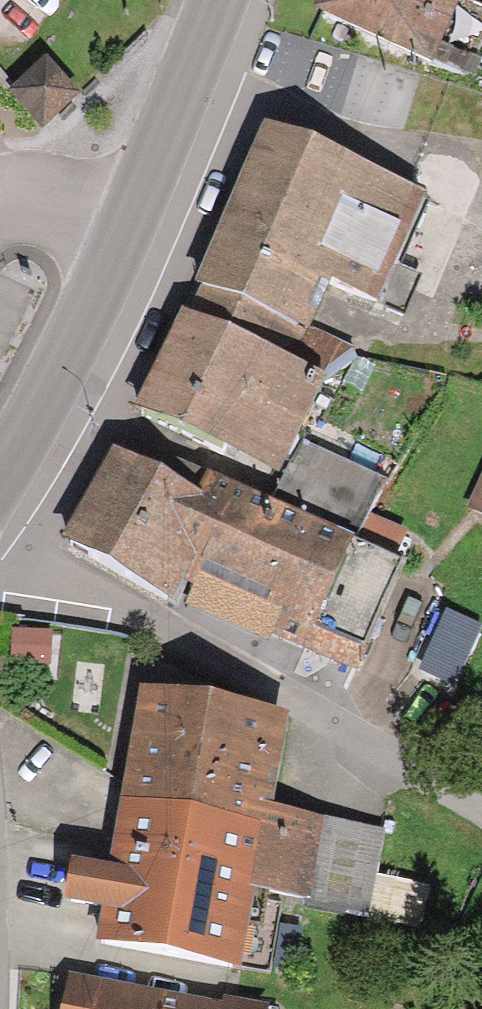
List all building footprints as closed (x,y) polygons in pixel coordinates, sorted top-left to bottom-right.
[(317,2),(426,46),(444,0),(318,0),(317,2)] [(76,94),(46,62),(13,92),(43,124),(76,94)] [(409,186),(268,119),(194,272),(287,316),(312,265),(360,288),(409,186)] [(275,353),(287,316),(194,272),(177,302),(275,353)] [(275,353),(177,302),(128,399),(216,443),(229,417),(303,454),(327,466),(347,428),(383,356),(342,342),(311,371),(275,353)] [(287,316),(275,353),(311,371),(342,342),(287,316)] [(346,535),(296,510),(114,421),(58,534),(163,586),(184,544),(285,594),(311,607),(346,535)] [(309,485),(359,510),(372,489),(391,451),(347,428),(327,466),(303,454),(309,485)] [(466,490),(481,496),(481,451),(466,490)] [(296,510),(346,535),(350,527),(359,510),(309,485),(296,510)] [(311,607),(285,594),(276,614),(351,650),(400,552),(350,527),(346,535),(311,607)] [(461,691),(481,649),(481,633),(452,619),(426,674),(461,691)] [(112,836),(243,858),(254,795),(269,705),(138,683),(112,836)] [(243,858),(241,873),(302,883),(315,805),(254,795),(243,858)] [(243,858),(112,836),(96,929),(228,951),(241,873),(243,858)] [(261,988),(220,981),(217,998),(64,971),(57,1008),(257,1008),(261,988)]
